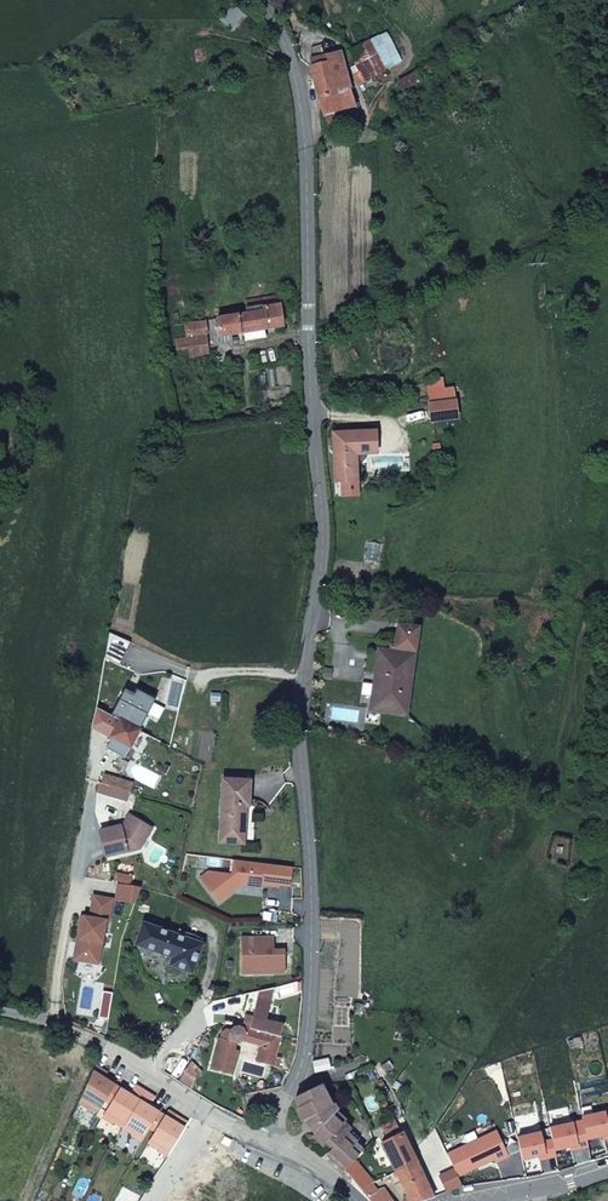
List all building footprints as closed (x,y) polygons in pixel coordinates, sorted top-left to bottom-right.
[(219,20),(232,32),(239,25),(246,17),(232,5),(219,20)] [(386,30),(348,52),(354,65),(350,67),(353,74),(352,74),(358,85),(403,61),(386,30)] [(311,66),(323,114),(357,106),(358,106),(357,101),(354,102),(340,51),(311,58),(313,65),(311,66)] [(432,73),(428,66),(398,82),(402,91),(421,81),(420,79),(432,73)] [(327,130),(357,124),(356,118),(359,117),(357,106),(323,114),(327,130)] [(280,305),(279,295),(262,298),(263,305),(263,307),(280,305)] [(248,313),(214,319),(216,336),(283,326),(280,305),(263,307),(263,305),(247,308),(248,313)] [(175,349),(209,344),(206,321),(185,323),(187,338),(174,340),(175,349)] [(459,402),(431,403),(432,423),(461,421),(459,402)] [(377,454),(376,432),(334,433),(336,496),(358,495),(356,455),(377,454)] [(405,713),(417,629),(399,627),(396,648),(402,649),(402,653),(380,650),(371,708),(405,713)] [(107,719),(121,690),(111,686),(98,715),(107,719)] [(131,746),(156,700),(137,690),(112,736),(131,746)] [(249,807),(250,781),(223,780),(220,831),(244,832),(246,806),(249,807)] [(94,782),(93,789),(123,797),(125,790),(94,782)] [(106,857),(140,849),(138,840),(146,838),(152,829),(130,816),(122,829),(121,827),(99,832),(106,857)] [(244,832),(220,831),(220,843),(244,845),(244,832)] [(138,840),(140,849),(146,838),(138,840)] [(278,887),(281,865),(232,859),(230,874),(207,871),(200,879),(219,903),(236,889),(235,887),(237,885),(240,885),(259,887),(260,884),(278,887)] [(131,878),(116,874),(115,881),(130,884),(131,878)] [(179,936),(144,923),(137,944),(173,958),(171,965),(192,973),(202,944),(179,936)] [(179,936),(202,944),(204,939),(181,931),(179,936)] [(241,938),(242,973),(256,973),(262,964),(274,964),(274,969),(285,969),(285,950),(272,951),(271,947),(274,947),(274,937),(241,938)] [(262,964),(256,973),(285,972),(285,969),(274,969),(274,964),(262,964)] [(273,1001),(276,985),(260,990),(259,998),(273,1001)] [(273,1001),(259,998),(253,1018),(252,1023),(245,1021),(243,1027),(241,1027),(233,1028),(231,1031),(227,1030),(222,1034),(221,1039),(219,1039),(219,1040),(212,1069),(234,1075),(240,1051),(235,1050),(237,1043),(243,1042),(261,1047),(266,1048),(262,1064),(274,1067),(284,1028),(285,1026),(283,1025),(268,1022),(273,1001)] [(266,1048),(261,1047),(257,1063),(262,1064),(266,1048)] [(327,1058),(312,1061),(315,1072),(329,1068),(327,1058)] [(107,1074),(95,1066),(90,1076),(81,1097),(90,1103),(88,1106),(99,1113),(116,1086),(104,1079),(107,1074)] [(327,1155),(344,1171),(355,1159),(363,1151),(354,1141),(355,1141),(347,1133),(349,1131),(342,1124),(344,1123),(335,1113),(337,1111),(334,1105),(333,1106),(322,1083),(318,1085),(301,1095),(304,1104),(302,1110),(306,1119),(309,1118),(317,1133),(315,1135),(320,1142),(326,1142),(333,1149),(327,1155)] [(114,1122),(124,1128),(146,1092),(136,1086),(131,1095),(121,1089),(106,1112),(116,1118),(114,1122)] [(146,1092),(124,1128),(134,1134),(137,1129),(147,1136),(160,1113),(150,1106),(155,1097),(146,1092)] [(81,1097),(78,1103),(87,1108),(88,1106),(90,1103),(81,1097)] [(113,1123),(114,1122),(116,1118),(106,1112),(103,1117),(113,1123)] [(583,1121),(587,1140),(603,1136),(607,1135),(607,1121),(605,1112),(582,1117),(583,1121)] [(170,1151),(187,1122),(175,1115),(172,1120),(165,1116),(149,1143),(159,1150),(162,1146),(170,1151)] [(550,1128),(553,1140),(555,1151),(571,1147),(578,1146),(579,1149),(589,1147),(587,1140),(583,1121),(550,1128)] [(133,1135),(144,1141),(147,1136),(137,1129),(134,1134),(133,1135)] [(497,1131),(447,1155),(455,1171),(458,1177),(478,1167),(477,1164),(481,1162),(483,1165),(495,1159),(496,1163),(509,1157),(497,1131)] [(518,1138),(523,1161),(538,1157),(546,1156),(546,1159),(556,1157),(555,1151),(553,1140),(543,1142),(541,1133),(518,1138)] [(396,1172),(417,1162),(402,1134),(382,1144),(396,1172)] [(159,1151),(167,1156),(170,1151),(162,1146),(159,1150),(159,1151)] [(355,1159),(344,1171),(347,1172),(361,1190),(373,1183),(375,1181),(355,1159)] [(434,1197),(417,1162),(396,1172),(407,1195),(402,1198),(404,1200),(422,1200),(434,1197)] [(455,1171),(440,1177),(446,1193),(462,1186),(458,1177),(455,1171)] [(361,1190),(368,1197),(378,1190),(373,1183),(361,1190)] [(383,1187),(378,1190),(368,1197),(371,1200),(392,1200),(383,1187)]
